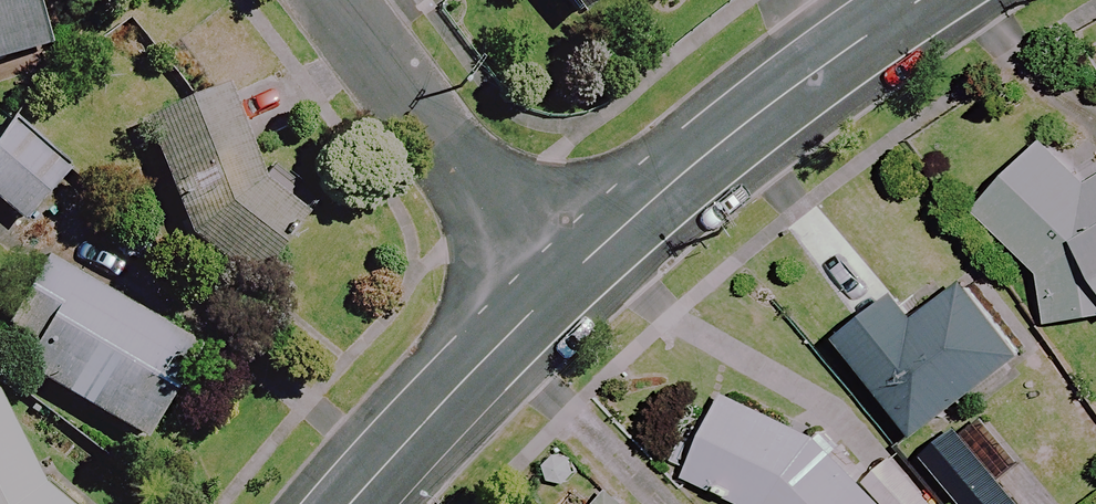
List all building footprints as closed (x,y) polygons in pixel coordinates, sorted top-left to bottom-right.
[(35,0),(0,0),(0,64),(51,48),(35,0)] [(566,25),(599,0),(548,0),(566,25)] [(253,183),(209,90),(129,127),(182,241),(241,285),(307,196),(270,169),(253,183)] [(10,124),(0,135),(0,213),(15,227),(64,172),(10,124)] [(1092,142),(1059,166),(1044,145),(971,197),(1037,288),(1044,327),(1092,319),(1095,324),(1095,147),(1092,142)] [(45,266),(5,332),(27,346),(13,368),(139,444),(193,355),(45,266)] [(1028,351),(969,273),(915,314),(894,287),(844,325),(924,430),(1028,351)] [(731,386),(690,472),(757,496),(764,503),(892,503),(817,428),(731,386)] [(35,489),(0,411),(0,503),(53,503),(35,489)]
